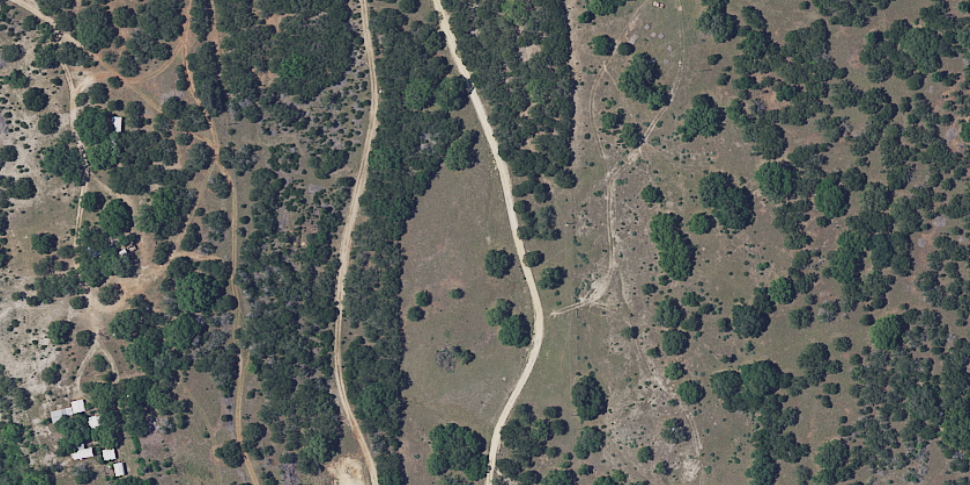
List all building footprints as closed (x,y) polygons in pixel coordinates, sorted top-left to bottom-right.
[(119,116),(109,116),(109,154),(119,154),(119,116)] [(83,413),(82,400),(69,402),(69,409),(50,410),(51,422),(63,421),(62,415),(83,413)] [(89,431),(100,428),(97,417),(86,419),(89,431)] [(91,457),(90,449),(70,450),(71,458),(91,457)]
